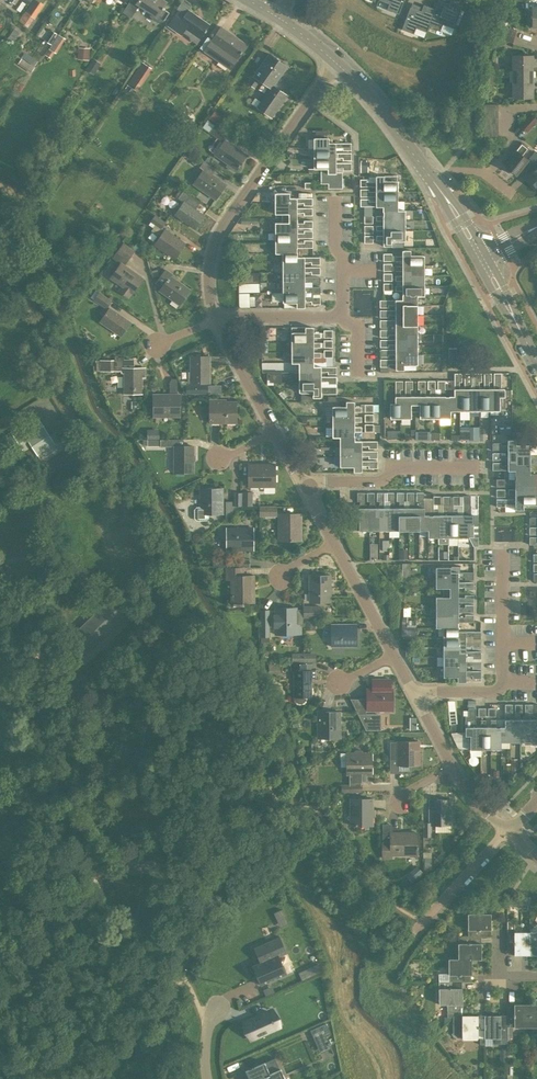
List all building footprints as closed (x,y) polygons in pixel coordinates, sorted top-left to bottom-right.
[(165,21),(169,14),(162,9),(166,2),(163,0),(139,0),(137,3),(132,0),(130,0),(122,12),(131,18),(139,5),(149,12),(150,14),(151,17),(153,19),(155,20),(157,21),(160,22),(162,22),(165,21)] [(389,3),(387,9),(399,14),(404,0),(381,0),(389,3)] [(435,9),(429,26),(440,30),(443,24),(454,28),(455,25),(461,10),(462,5),(450,1),(449,4),(448,7),(437,3),(435,9)] [(30,4),(25,11),(32,16),(37,9),(30,4)] [(410,7),(401,29),(414,34),(416,28),(427,32),(429,26),(435,9),(424,5),(422,8),(421,11),(411,7),(410,7)] [(190,39),(196,44),(200,38),(209,25),(188,10),(186,14),(178,9),(167,26),(181,36),(183,32),(189,37),(190,39)] [(461,10),(455,25),(458,26),(464,11),(461,10)] [(19,20),(32,29),(38,21),(24,12),(19,20)] [(503,20),(499,33),(514,37),(517,30),(506,27),(508,22),(503,20)] [(246,45),(221,27),(211,42),(204,52),(229,69),(236,59),(246,45)] [(44,40),(51,44),(57,34),(51,29),(44,40)] [(514,37),(499,33),(496,45),(502,47),(504,40),(513,43),(514,37)] [(45,55),(50,58),(54,52),(56,53),(65,39),(58,34),(45,55)] [(77,59),(89,60),(90,48),(78,47),(77,59)] [(38,61),(24,52),(21,57),(35,66),(38,61)] [(254,88),(259,81),(270,89),(257,108),(272,119),(287,96),(273,86),(286,67),(268,55),(248,84),(254,88)] [(513,70),(532,70),(532,56),(513,56),(513,65),(506,65),(506,70),(513,70)] [(34,67),(22,58),(18,63),(30,72),(34,67)] [(140,85),(151,68),(142,62),(129,83),(134,87),(137,83),(140,85)] [(506,83),(506,84),(533,84),(532,70),(513,70),(513,83),(506,83)] [(490,73),(488,82),(494,84),(497,75),(490,73)] [(494,84),(488,82),(485,89),(491,91),(494,84)] [(533,84),(506,84),(506,87),(513,87),(513,98),(533,98),(533,84)] [(520,126),(527,132),(536,121),(536,119),(531,114),(520,126)] [(179,127),(187,132),(194,121),(186,116),(179,127)] [(209,132),(221,140),(226,133),(207,119),(205,122),(210,126),(209,127),(212,129),(209,132)] [(314,138),(314,148),(328,148),(328,153),(335,153),(335,148),(342,148),(342,151),(351,151),(351,143),(328,143),(328,138),(314,138)] [(214,155),(235,170),(245,156),(224,141),(214,155)] [(516,151),(511,157),(512,158),(505,167),(512,172),(512,174),(513,175),(515,175),(516,176),(528,161),(522,156),(528,149),(522,144),(516,151)] [(314,148),(314,158),(328,158),(328,163),(336,163),(335,158),(342,158),(342,160),(351,161),(351,153),(335,153),(328,153),(328,148),(314,148)] [(183,154),(189,159),(192,153),(186,149),(183,154)] [(529,159),(533,163),(536,159),(536,154),(534,152),(529,159)] [(320,169),(320,173),(336,173),(336,168),(342,168),(342,170),(351,170),(351,163),(336,163),(328,163),(328,158),(314,158),(314,169),(320,169)] [(193,185),(215,200),(225,186),(210,176),(214,171),(203,162),(199,169),(202,171),(193,185)] [(361,162),(361,172),(368,172),(368,167),(371,167),(370,162),(361,162)] [(527,178),(536,188),(536,169),(527,178)] [(336,173),(320,173),(321,184),(328,183),(328,188),(342,188),(342,173),(336,173)] [(360,187),(375,187),(383,187),(383,192),(397,191),(397,181),(397,176),(384,176),(375,177),(375,180),(375,182),(368,182),(368,180),(360,180),(360,187)] [(360,189),(360,197),(376,197),(376,196),(383,196),(383,201),(397,201),(397,191),(383,192),(383,187),(375,187),(375,191),(368,192),(368,189),(360,189)] [(183,191),(178,198),(184,202),(183,203),(174,216),(194,230),(203,217),(194,211),(199,203),(183,191)] [(274,193),(274,203),(288,203),(289,209),(296,209),(296,204),(304,204),(304,206),(312,206),(312,198),(296,198),(289,198),(289,193),(274,193)] [(383,207),(383,211),(397,211),(397,201),(383,201),(383,196),(376,196),(376,197),(376,202),(368,202),(368,199),(360,199),(360,207),(376,207),(383,207)] [(281,214),(281,219),(297,219),(297,213),(304,213),(304,216),(312,216),(312,209),(296,209),(289,209),(288,203),(274,203),(274,214),(281,214)] [(383,221),(383,226),(391,226),(391,220),(405,220),(405,211),(397,211),(383,211),(383,216),(376,216),(376,221),(383,221)] [(155,215),(150,221),(155,225),(161,229),(166,222),(155,215)] [(274,223),(274,233),(289,233),(289,229),(296,229),(312,229),(312,221),(303,221),(303,224),(297,224),(297,219),(281,219),(281,223),(274,223)] [(383,231),(383,236),(391,236),(391,231),(405,230),(405,220),(391,220),(391,226),(383,226),(376,226),(376,231),(383,231)] [(274,233),(274,243),(289,243),(289,238),(297,239),(312,239),(312,231),(304,231),(304,234),(297,234),(296,229),(289,229),(289,233),(274,233)] [(383,236),(376,236),(376,241),(383,241),(383,246),(391,246),(391,242),(405,241),(405,230),(391,231),(391,236),(383,236)] [(160,236),(154,245),(174,259),(184,245),(164,231),(160,236)] [(274,254),(281,254),(281,253),(297,254),(297,249),(312,248),(312,241),(304,241),(304,244),(297,244),(297,239),(289,238),(289,243),(274,243),(274,254)] [(123,242),(116,252),(128,261),(135,250),(123,242)] [(395,261),(402,261),(410,261),(410,266),(424,266),(424,255),(410,256),(410,251),(402,251),(402,256),(395,256),(395,261)] [(281,254),(282,263),(296,263),(297,269),(304,269),(304,268),(304,263),(311,263),(311,266),(320,266),(320,258),(297,258),(297,254),(281,253),(281,254)] [(395,271),(402,271),(410,271),(410,276),(424,275),(424,266),(410,266),(410,261),(402,261),(402,266),(395,267),(395,271)] [(282,263),(282,273),(297,273),(297,278),(304,278),(304,273),(311,273),(311,275),(320,275),(320,268),(304,268),(304,269),(297,269),(296,263),(282,263)] [(120,264),(110,279),(121,286),(118,291),(128,298),(131,293),(132,294),(142,280),(124,267),(120,264)] [(395,276),(395,281),(402,281),(410,281),(410,285),(424,285),(424,275),(410,276),(410,271),(402,271),(402,276),(395,276)] [(164,272),(156,284),(161,288),(159,292),(179,305),(189,291),(170,278),(171,276),(164,272)] [(242,277),(246,277),(246,282),(257,282),(257,272),(242,273),(242,277)] [(282,273),(282,283),(297,282),(297,288),(304,288),(304,284),(311,284),(311,285),(320,285),(319,278),(304,278),(297,278),(297,273),(282,273)] [(402,291),(402,296),(417,296),(417,297),(424,297),(424,295),(430,295),(430,292),(432,290),(430,289),(430,286),(424,286),(424,285),(410,285),(410,281),(402,281),(402,286),(395,286),(395,291),(402,291)] [(260,288),(260,282),(241,283),(241,293),(254,292),(254,288),(260,288)] [(282,283),(282,293),(297,292),(297,298),(304,298),(304,293),(311,293),(311,295),(320,295),(320,288),(304,288),(297,288),(297,282),(282,283)] [(90,298),(106,309),(112,300),(95,290),(90,298)] [(297,292),(282,293),(282,304),(284,304),(284,308),(296,308),(296,309),(305,308),(304,303),(311,302),(311,305),(320,305),(320,298),(304,298),(297,298),(297,292)] [(395,306),(395,310),(395,311),(403,310),(402,305),(417,305),(417,297),(417,296),(402,296),(402,301),(380,301),(380,308),(388,308),(388,306),(395,306)] [(395,315),(395,321),(403,321),(403,315),(417,315),(417,305),(402,305),(403,310),(395,311),(395,310),(379,310),(379,318),(388,318),(388,315),(395,315)] [(99,322),(120,337),(129,323),(109,309),(99,322)] [(395,325),(395,330),(403,330),(403,325),(417,325),(417,315),(403,315),(403,321),(395,321),(379,321),(379,328),(388,328),(388,325),(395,325)] [(395,335),(395,340),(403,340),(403,334),(417,335),(417,325),(403,325),(403,330),(395,330),(379,330),(380,338),(388,338),(388,335),(395,335)] [(291,328),(291,342),(306,342),(305,338),(313,338),(320,338),(320,333),(313,333),(313,328),(304,328),(291,328)] [(395,345),(395,350),(403,350),(403,344),(417,344),(417,335),(403,334),(403,340),(395,340),(379,340),(379,348),(388,348),(388,345),(395,345)] [(291,342),(291,352),(306,352),(306,348),(313,348),(321,348),(321,343),(313,343),(313,338),(305,338),(306,342),(291,342)] [(395,355),(395,360),(403,360),(403,354),(417,354),(417,344),(403,344),(403,350),(395,350),(379,350),(380,357),(388,357),(388,355),(395,355)] [(291,363),(299,363),(313,362),(313,358),(321,358),(321,353),(313,353),(313,348),(306,348),(306,352),(291,352),(291,363)] [(449,348),(449,360),(457,360),(457,348),(449,348)] [(395,360),(379,360),(379,367),(388,367),(388,365),(395,365),(396,371),(404,371),(404,365),(417,365),(417,354),(403,354),(403,360),(395,360)] [(100,360),(100,371),(121,371),(121,373),(123,373),(124,395),(142,395),(141,379),(145,379),(145,369),(123,369),(123,357),(114,357),(114,360),(100,360)] [(190,358),(190,384),(209,384),(209,358),(190,358)] [(299,363),(299,372),(313,372),(313,377),(321,377),(321,372),(328,372),(328,374),(336,374),(336,367),(321,367),(313,367),(313,362),(299,363)] [(299,372),(299,381),(313,381),(313,387),(321,387),(321,382),(327,381),(327,384),(336,384),(336,377),(321,377),(313,377),(313,372),(299,372)] [(450,396),(450,412),(460,412),(460,397),(464,397),(464,389),(459,389),(459,382),(461,382),(461,374),(454,374),(455,390),(454,390),(454,396),(450,396)] [(464,374),(464,389),(464,397),(460,397),(460,412),(470,412),(469,397),(474,397),(474,389),(469,389),(469,382),(471,382),(471,374),(464,374)] [(474,374),(474,389),(474,397),(469,397),(470,412),(479,411),(479,397),(484,397),(484,389),(479,389),(479,382),(481,382),(481,374),(474,374)] [(484,374),(484,389),(484,397),(479,397),(479,411),(489,411),(489,397),(494,397),(494,389),(489,389),(489,382),(491,382),(491,374),(484,374)] [(493,374),(494,389),(494,397),(489,397),(489,411),(499,411),(499,397),(504,397),(504,389),(499,389),(499,382),(501,382),(501,374),(493,374)] [(173,391),(181,390),(180,377),(172,378),(173,391)] [(313,381),(299,381),(299,393),(312,393),(312,398),(321,398),(321,391),(328,391),(328,394),(336,394),(336,387),(321,387),(313,387),(313,381)] [(420,396),(415,397),(415,412),(420,412),(420,419),(431,419),(430,404),(425,404),(425,397),(425,396),(425,381),(418,382),(418,390),(420,390),(420,396)] [(425,397),(425,404),(430,404),(431,419),(441,418),(440,404),(435,404),(435,396),(435,381),(428,382),(428,390),(430,390),(430,396),(425,396),(425,397)] [(435,396),(435,404),(440,404),(441,418),(450,418),(450,412),(450,396),(454,396),(454,390),(445,390),(445,381),(438,381),(438,390),(440,390),(440,396),(435,396)] [(405,397),(400,397),(400,390),(403,390),(403,382),(395,382),(395,397),(395,404),(390,404),(390,419),(401,419),(401,405),(405,405),(405,397)] [(405,382),(405,397),(405,405),(401,405),(401,419),(411,419),(411,412),(415,412),(415,397),(410,397),(410,390),(412,390),(412,382),(405,382)] [(186,384),(186,394),(208,394),(208,384),(186,384)] [(153,417),(178,417),(178,395),(153,395),(153,417)] [(219,403),(219,401),(209,401),(209,423),(235,423),(235,403),(219,403)] [(331,408),(331,417),(346,417),(346,412),(353,413),(361,413),(361,412),(373,412),(373,405),(361,405),(361,408),(354,408),(353,402),(345,402),(345,407),(331,408)] [(331,417),(331,427),(346,427),(346,423),(354,423),(361,423),(361,417),(354,417),(353,413),(346,412),(346,417),(331,417)] [(25,451),(29,459),(28,459),(33,468),(42,462),(42,463),(65,448),(55,432),(49,435),(38,419),(13,436),(23,451),(31,446),(32,447),(25,451)] [(331,438),(339,438),(354,437),(354,433),(361,433),(361,428),(354,428),(354,423),(346,423),(346,427),(331,427),(331,438)] [(419,431),(419,439),(443,439),(443,431),(419,431)] [(461,431),(461,439),(469,439),(469,434),(470,431),(461,431)] [(339,438),(339,447),(354,447),(354,452),(362,452),(362,447),(369,447),(369,450),(377,450),(377,442),(361,442),(354,442),(354,437),(339,438)] [(492,451),(508,451),(508,450),(516,450),(516,455),(530,455),(530,445),(516,445),(516,441),(508,441),(508,446),(501,446),(501,444),(492,444),(492,451)] [(192,447),(174,447),(174,473),(192,473),(192,447)] [(339,447),(340,457),(354,457),(354,462),(362,462),(362,457),(369,457),(369,459),(377,459),(377,452),(362,452),(354,452),(354,447),(339,447)] [(508,460),(516,460),(516,465),(530,465),(536,464),(536,455),(530,455),(516,455),(516,450),(508,450),(508,451),(508,456),(501,456),(501,453),(492,453),(492,460),(508,460)] [(354,457),(340,457),(340,468),(354,468),(354,472),(362,472),(362,467),(369,467),(369,469),(377,469),(377,462),(362,462),(354,462),(354,457)] [(515,471),(515,475),(530,475),(530,465),(516,465),(516,460),(508,460),(508,466),(501,466),(501,463),(492,463),(492,471),(508,471),(515,471)] [(274,465),(248,466),(248,487),(274,487),(274,465)] [(516,490),(523,490),(523,485),(536,485),(536,475),(530,475),(515,475),(515,480),(508,480),(508,485),(515,485),(516,490)] [(515,500),(524,500),(523,495),(536,495),(536,485),(523,485),(523,490),(516,490),(508,490),(508,495),(515,495),(515,500)] [(222,515),(222,489),(200,489),(200,506),(196,506),(194,509),(194,518),(196,520),(206,520),(208,518),(209,515),(222,515)] [(241,493),(241,505),(252,506),(253,492),(242,492),(242,493),(241,493)] [(359,532),(370,531),(370,518),(364,518),(364,510),(364,494),(357,494),(357,503),(360,503),(360,510),(354,510),(354,518),(351,518),(352,531),(359,530),(359,532)] [(370,531),(380,531),(379,518),(374,518),(374,510),(374,494),(367,494),(367,503),(370,503),(370,510),(364,510),(364,518),(370,518),(370,531)] [(380,531),(390,531),(389,518),(384,518),(384,510),(384,494),(377,494),(377,503),(379,503),(379,510),(374,510),(374,518),(379,518),(380,531)] [(390,531),(399,531),(399,517),(394,517),(394,510),(394,494),(386,494),(386,502),(389,502),(389,510),(384,510),(384,518),(389,518),(390,531)] [(394,510),(394,517),(399,517),(399,531),(400,531),(409,531),(409,517),(404,517),(404,510),(404,502),(404,494),(396,494),(396,502),(399,502),(399,509),(394,510)] [(404,510),(404,517),(409,517),(409,531),(419,531),(419,530),(419,517),(413,517),(413,509),(414,509),(413,494),(406,494),(406,502),(409,502),(409,510),(404,510)] [(413,509),(413,517),(419,517),(419,530),(419,531),(428,531),(428,516),(424,516),(424,494),(416,494),(416,502),(419,502),(419,509),(414,509),(413,509)] [(515,500),(508,500),(508,499),(496,499),(496,507),(505,507),(505,504),(508,504),(508,505),(516,505),(516,511),(524,510),(524,506),(536,506),(536,495),(523,495),(524,500),(515,500)] [(458,524),(458,538),(469,538),(469,537),(474,537),(474,524),(474,516),(470,516),(467,516),(467,512),(470,512),(470,505),(463,505),(463,508),(462,508),(463,516),(463,524),(458,524)] [(259,516),(277,516),(277,506),(259,506),(259,516)] [(428,531),(428,538),(439,538),(439,524),(444,524),(443,516),(438,516),(438,509),(433,509),(433,516),(428,516),(428,531)] [(443,509),(443,516),(444,524),(439,524),(439,538),(449,538),(448,524),(453,524),(453,516),(448,516),(448,509),(443,509)] [(448,524),(449,538),(458,538),(458,524),(463,524),(463,516),(457,516),(457,509),(452,509),(453,516),(453,524),(448,524)] [(279,514),(279,541),(297,541),(297,523),(301,523),(301,514),(279,514)] [(253,552),(253,529),(226,529),(226,552),(253,552)] [(381,557),(381,543),(372,543),(373,558),(381,557)] [(402,548),(402,558),(411,558),(411,548),(402,548)] [(226,567),(226,569),(243,569),(243,567),(250,567),(249,560),(212,560),(212,566),(227,566),(227,567),(226,567)] [(437,568),(437,578),(450,578),(450,584),(458,584),(458,578),(465,578),(465,581),(473,581),(473,573),(458,573),(450,573),(450,568),(437,568)] [(243,569),(226,569),(226,580),(232,580),(232,603),(254,603),(254,577),(243,577),(243,569)] [(310,603),(330,603),(330,577),(310,577),(310,603)] [(443,589),(443,593),(457,593),(457,588),(465,588),(465,591),(473,591),(473,584),(458,584),(450,584),(450,578),(437,578),(437,589),(443,589)] [(436,598),(436,607),(450,607),(450,603),(457,603),(473,603),(473,596),(465,596),(465,598),(457,599),(457,593),(443,593),(443,597),(436,598)] [(65,642),(81,658),(125,616),(109,599),(65,642)] [(436,607),(436,617),(450,617),(450,613),(457,613),(473,613),(473,606),(465,606),(465,608),(457,609),(457,603),(450,603),(450,607),(436,607)] [(321,605),(304,606),(304,618),(321,618),(321,605)] [(304,618),(304,606),(303,606),(303,609),(275,609),(275,636),(297,636),(297,634),(302,634),(302,624),(303,624),(303,618),(304,618)] [(270,637),(269,610),(260,610),(260,637),(270,637)] [(436,628),(443,628),(444,627),(457,627),(457,623),(473,623),(473,616),(465,616),(465,618),(457,618),(457,613),(450,613),(450,617),(436,617),(436,628)] [(402,615),(402,627),(407,627),(416,627),(416,621),(412,620),(407,620),(407,616),(402,615)] [(304,630),(315,630),(315,619),(305,619),(304,630)] [(357,648),(357,625),(330,626),(331,648),(357,648)] [(407,627),(402,627),(401,636),(403,638),(414,638),(414,628),(407,628),(407,627)] [(443,628),(444,637),(457,637),(457,643),(465,643),(465,637),(472,637),(472,640),(481,640),(481,632),(465,632),(457,632),(457,627),(444,627),(443,628)] [(444,637),(444,647),(457,647),(457,653),(465,653),(465,647),(472,647),(472,650),(481,650),(481,643),(465,643),(457,643),(457,637),(444,637)] [(406,647),(406,656),(419,656),(419,647),(406,647)] [(444,647),(444,657),(457,657),(457,663),(465,663),(465,658),(472,658),(472,660),(481,660),(481,653),(465,653),(457,653),(457,647),(444,647)] [(293,662),(304,662),(304,654),(293,654),(293,662)] [(444,657),(444,667),(457,667),(458,672),(465,672),(465,668),(472,668),(472,670),(481,670),(481,663),(465,663),(457,663),(457,657),(444,657)] [(294,672),(294,698),(295,698),(295,700),(296,702),(299,704),(300,704),(302,703),(304,702),(306,700),(306,698),(311,698),(311,678),(315,678),(315,671),(305,671),(305,665),(291,665),(291,672),(294,672)] [(457,667),(444,667),(444,678),(457,678),(457,683),(466,683),(466,678),(472,678),(472,679),(481,679),(481,672),(465,672),(458,672),(457,667)] [(366,691),(366,712),(392,712),(392,691),(390,691),(390,679),(371,679),(371,691),(366,691)] [(460,723),(459,699),(451,700),(452,723),(460,723)] [(505,728),(500,728),(501,744),(510,744),(511,728),(515,728),(515,720),(510,720),(510,713),(513,713),(512,705),(505,705),(506,721),(505,721),(505,728)] [(510,743),(510,744),(520,743),(520,728),(525,728),(525,720),(520,720),(520,713),(522,713),(522,705),(515,705),(515,720),(515,728),(511,728),(510,743)] [(520,743),(529,743),(530,743),(530,744),(536,744),(536,719),(534,719),(534,720),(530,720),(530,713),(532,713),(532,705),(525,705),(525,720),(525,728),(520,728),(520,743)] [(317,713),(317,740),(339,739),(339,713),(317,713)] [(358,714),(366,730),(378,730),(378,724),(379,723),(377,714),(358,714)] [(470,751),(481,751),(481,736),(476,736),(476,728),(476,717),(469,717),(469,716),(465,716),(466,744),(470,744),(470,751)] [(481,728),(476,728),(476,736),(481,736),(481,751),(491,751),(491,736),(486,736),(486,728),(486,721),(481,721),(481,728)] [(491,728),(486,728),(486,736),(491,736),(491,751),(501,751),(501,744),(500,728),(496,728),(496,721),(491,721),(491,728)] [(397,744),(389,744),(389,762),(397,762),(397,765),(418,765),(418,742),(397,742),(397,744)] [(346,753),(346,776),(349,776),(349,784),(341,784),(341,792),(362,792),(362,783),(362,776),(372,776),(372,753),(364,753),(362,751),(355,751),(353,753),(346,753)] [(350,799),(350,826),(372,825),(372,799),(350,799)] [(429,799),(429,823),(422,822),(423,837),(432,837),(432,826),(451,826),(451,799),(429,799)] [(382,834),(383,844),(383,858),(392,858),(392,855),(417,855),(417,833),(390,833),(390,834),(382,834)] [(417,866),(413,870),(418,876),(423,872),(417,866)] [(95,874),(89,877),(96,893),(102,890),(95,874)] [(274,913),(277,921),(285,917),(281,909),(274,913)] [(467,914),(467,937),(481,937),(491,937),(491,914),(467,914)] [(530,955),(530,932),(514,932),(514,921),(507,921),(507,932),(507,955),(530,955)] [(259,962),(251,966),(260,985),(286,974),(278,956),(287,953),(279,937),(253,948),(259,962)] [(458,937),(458,959),(471,959),(471,960),(481,960),(481,937),(467,937),(458,937)] [(448,959),(448,982),(462,982),(471,982),(471,960),(471,959),(458,959),(448,959)] [(312,976),(321,972),(317,964),(308,968),(310,968),(313,975),(312,976)] [(453,1016),(453,1017),(462,1008),(462,1004),(462,982),(448,982),(439,982),(439,1004),(447,1004),(447,1016),(453,1016)] [(507,1004),(507,1015),(507,1027),(508,1027),(530,1027),(530,1004),(507,1004)] [(453,1017),(452,1032),(456,1036),(462,1036),(462,1038),(485,1038),(484,1015),(470,1015),(462,1015),(462,1008),(453,1017)] [(271,1031),(275,1029),(272,1021),(273,1020),(272,1018),(271,1018),(267,1011),(243,1021),(251,1039),(271,1031)] [(484,1015),(485,1038),(493,1038),(493,1044),(500,1044),(508,1044),(508,1038),(508,1027),(507,1027),(507,1015),(484,1015)] [(326,1036),(331,1034),(327,1025),(326,1023),(310,1030),(315,1041),(325,1036),(326,1036)] [(245,1071),(249,1078),(285,1078),(281,1068),(280,1069),(275,1058),(265,1062),(264,1062),(245,1071)]
